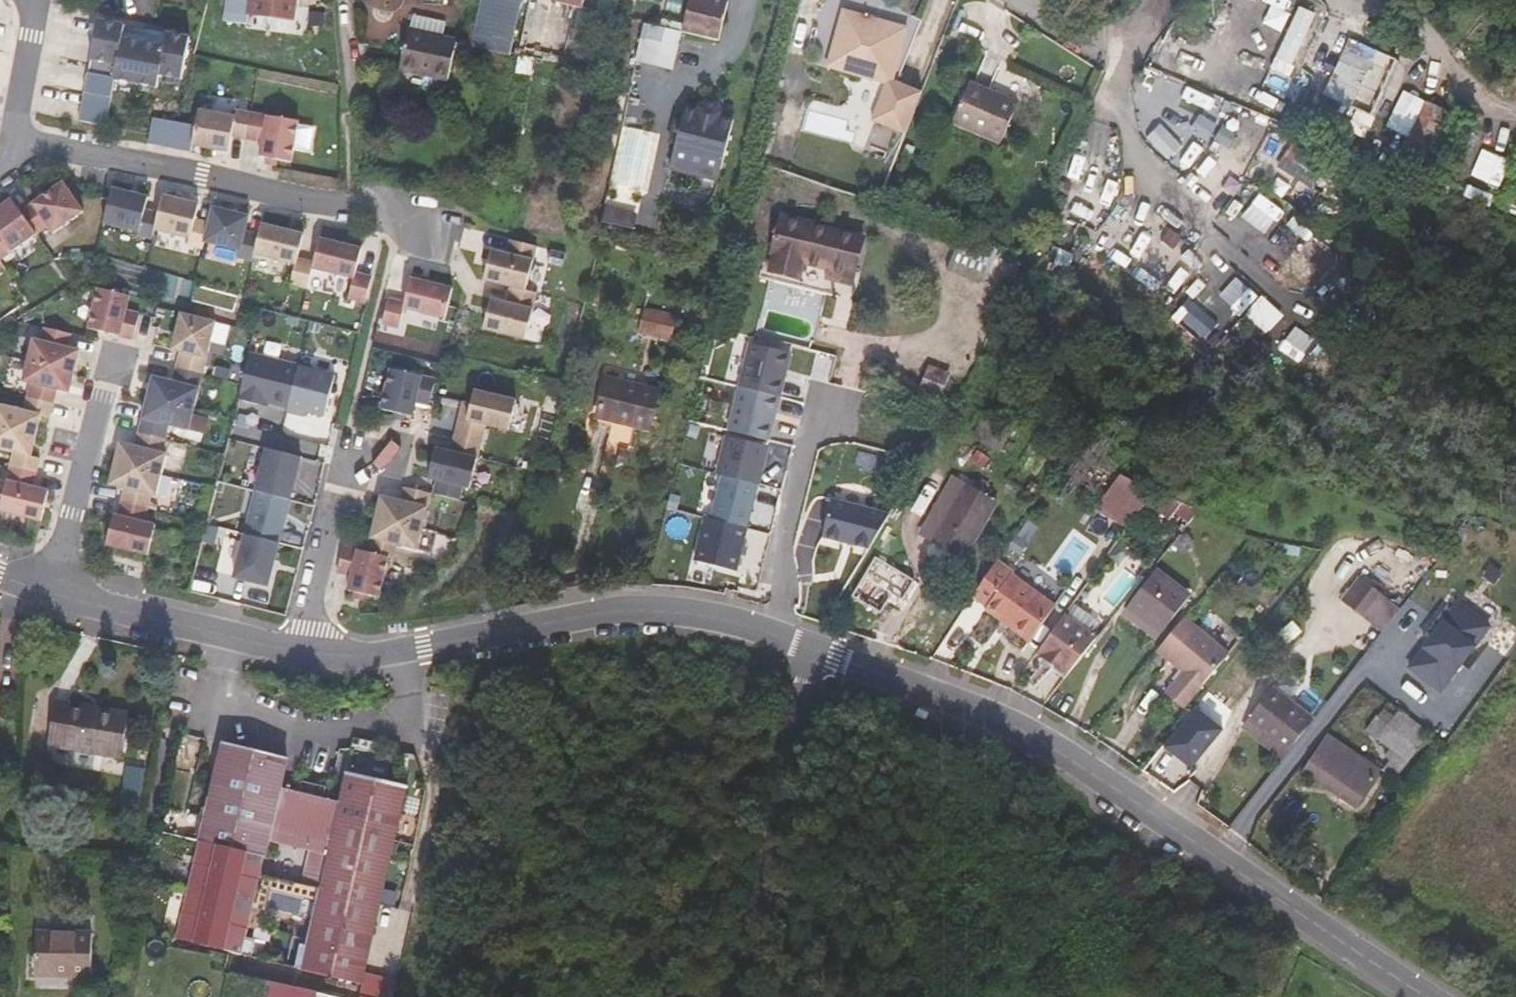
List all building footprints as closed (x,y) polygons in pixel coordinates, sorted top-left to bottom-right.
[(246,12),(296,19),(298,0),(248,0),(246,12)] [(472,44),(499,49),(510,52),(521,0),(482,0),(472,44)] [(583,9),(585,0),(556,0),(555,2),(576,7),(583,9)] [(618,6),(617,10),(627,12),(630,0),(619,0),(618,6)] [(729,0),(690,0),(683,32),(719,40),(729,0)] [(887,80),(893,79),(907,26),(902,22),(848,7),(843,8),(839,22),(843,26),(838,46),(832,47),(828,61),(832,65),(887,80)] [(126,25),(99,20),(80,120),(107,125),(115,79),(158,87),(160,74),(182,78),(190,37),(168,33),(167,35),(161,34),(159,45),(123,39),(126,25)] [(168,33),(126,25),(123,39),(159,45),(161,34),(167,35),(168,33)] [(457,39),(408,27),(399,70),(448,80),(457,39)] [(717,50),(719,40),(683,32),(682,32),(676,57),(702,64),(706,47),(717,50)] [(1396,65),(1346,44),(1323,97),(1374,118),(1396,65)] [(970,82),(968,86),(996,98),(998,94),(970,82)] [(996,98),(968,86),(953,122),(1001,143),(1018,103),(998,94),(996,98)] [(1433,143),(1454,92),(1441,86),(1419,138),(1433,143)] [(1206,126),(1215,98),(1189,89),(1180,118),(1206,126)] [(669,134),(667,146),(715,158),(727,109),(713,106),(711,99),(697,96),(691,101),(678,98),(675,110),(669,108),(664,133),(669,134)] [(199,110),(197,124),(193,145),(229,152),(232,135),(246,138),(251,112),(236,109),(235,116),(199,110)] [(299,121),(251,112),(246,138),(263,141),(260,156),(291,162),(299,121)] [(197,124),(154,117),(149,143),(192,151),(193,145),(197,124)] [(1474,137),(1448,189),(1472,200),(1498,149),(1474,137)] [(22,212),(37,233),(49,225),(54,232),(84,211),(64,182),(22,212)] [(149,196),(112,188),(104,222),(140,230),(139,234),(153,237),(156,229),(160,212),(146,209),(149,196)] [(164,194),(160,212),(156,229),(191,237),(189,244),(204,248),(206,241),(210,222),(196,219),(200,203),(164,194)] [(0,259),(37,233),(22,212),(12,198),(0,207),(0,259)] [(214,207),(210,222),(206,241),(241,250),(239,257),(254,260),(255,253),(260,234),(246,231),(250,216),(214,207)] [(827,270),(830,271),(841,231),(781,216),(770,255),(772,256),(769,271),(800,280),(804,264),(827,270)] [(263,223),(260,234),(255,253),(297,264),(292,284),(308,288),(314,268),(315,262),(299,258),(305,234),(263,223)] [(830,271),(855,278),(865,237),(841,231),(830,271)] [(962,233),(946,270),(983,286),(1000,248),(962,233)] [(321,238),(315,262),(314,268),(355,278),(350,298),(367,302),(373,277),(357,273),(363,248),(321,238)] [(1149,238),(1133,261),(1159,279),(1175,256),(1149,238)] [(512,239),(508,253),(492,249),(485,279),(513,286),(527,289),(538,246),(512,239)] [(830,271),(827,281),(852,287),(855,278),(830,271)] [(412,277),(406,301),(390,297),(383,323),(401,327),(406,307),(446,316),(453,287),(412,277)] [(538,292),(527,289),(513,286),(509,302),(493,298),(485,328),(527,338),(538,292)] [(99,287),(89,327),(134,338),(140,313),(126,309),(130,295),(99,287)] [(644,307),(643,311),(677,318),(678,314),(644,307)] [(677,318),(643,311),(638,334),(672,341),(677,318)] [(176,367),(202,373),(213,321),(179,312),(171,348),(180,350),(176,367)] [(34,339),(29,359),(75,371),(80,350),(68,347),(71,333),(46,327),(42,341),(34,339)] [(251,352),(239,399),(258,403),(259,400),(269,402),(286,406),(296,364),(251,352)] [(748,353),(740,387),(781,397),(789,363),(748,353)] [(70,392),(75,371),(29,359),(24,380),(32,382),(29,396),(54,403),(58,389),(70,392)] [(335,373),(296,364),(286,406),(285,411),(305,416),(306,411),(325,416),(335,373)] [(148,398),(194,408),(202,373),(176,367),(173,380),(153,376),(148,398)] [(436,379),(392,368),(382,409),(413,416),(416,401),(430,405),(436,379)] [(948,376),(929,369),(920,391),(939,399),(948,376)] [(659,389),(606,376),(596,418),(649,430),(659,389)] [(740,387),(729,431),(770,441),(781,397),(740,387)] [(523,402),(482,391),(474,420),(516,431),(523,402)] [(54,403),(29,396),(25,410),(0,404),(0,426),(37,436),(42,415),(51,417),(54,403)] [(140,432),(166,438),(169,424),(189,429),(194,408),(148,398),(140,432)] [(1017,421),(989,407),(972,437),(999,453),(1017,421)] [(194,409),(190,428),(203,430),(207,411),(194,409)] [(37,436),(0,426),(0,448),(15,452),(12,466),(37,473),(41,458),(32,456),(37,436)] [(116,463),(162,474),(167,453),(162,452),(166,438),(140,432),(136,446),(121,442),(116,463)] [(482,444),(456,437),(452,451),(478,457),(482,444)] [(727,437),(718,475),(722,476),(759,485),(768,447),(727,437)] [(471,488),(478,457),(452,451),(436,447),(429,477),(439,479),(435,493),(461,500),(464,486),(471,488)] [(267,448),(257,491),(291,499),(301,456),(267,448)] [(123,502),(149,508),(152,494),(157,495),(162,474),(116,463),(111,484),(126,488),(123,502)] [(34,487),(37,473),(12,466),(1,510),(43,520),(50,490),(34,487)] [(1141,512),(1157,490),(1123,473),(1097,508),(1131,524),(1141,512)] [(932,541),(967,483),(952,475),(918,533),(932,541)] [(759,485),(722,476),(711,519),(748,528),(759,485)] [(997,502),(967,483),(932,541),(964,560),(997,502)] [(423,527),(432,493),(406,487),(403,501),(382,496),(377,516),(423,527)] [(1197,510),(1157,490),(1141,512),(1154,522),(1162,511),(1172,519),(1176,513),(1187,523),(1197,510)] [(291,499),(257,491),(246,534),(280,542),(291,499)] [(890,514),(832,499),(822,537),(869,548),(890,514)] [(115,514),(108,544),(150,554),(157,525),(145,522),(149,508),(123,502),(120,515),(115,514)] [(418,549),(423,527),(377,516),(369,551),(390,556),(395,557),(398,544),(418,549)] [(706,518),(695,561),(736,571),(748,528),(711,519),(706,518)] [(1196,542),(1185,532),(1181,536),(1179,534),(1172,543),(1186,555),(1193,547),(1196,542)] [(270,585),(280,542),(246,534),(235,577),(270,585)] [(390,556),(369,551),(344,546),(338,571),(352,575),(349,589),(380,597),(390,556)] [(873,557),(849,595),(876,613),(889,594),(899,600),(911,581),(873,557)] [(997,560),(973,596),(986,608),(988,606),(1032,638),(1056,602),(1013,573),(1014,571),(997,560)] [(1191,594),(1157,569),(1127,607),(1161,633),(1191,594)] [(1294,581),(1287,576),(1275,593),(1281,598),(1294,581)] [(1386,598),(1361,578),(1342,601),(1368,621),(1386,598)] [(1455,595),(1443,585),(1426,607),(1439,617),(1455,595)] [(1096,638),(1065,614),(1037,653),(1067,675),(1096,638)] [(1228,652),(1185,617),(1157,651),(1183,672),(1166,691),(1183,706),(1228,652)] [(1287,753),(1314,719),(1273,687),(1247,721),(1265,736),(1287,753)] [(56,702),(51,734),(66,737),(64,746),(122,756),(129,714),(56,702)] [(1389,723),(1397,712),(1387,704),(1378,715),(1389,723)] [(1395,753),(1408,763),(1430,732),(1400,709),(1397,712),(1389,723),(1378,715),(1366,731),(1395,753)] [(66,737),(51,734),(49,743),(64,746),(66,737)] [(1380,770),(1328,735),(1304,772),(1355,807),(1380,770)] [(1281,760),(1287,753),(1265,736),(1260,743),(1281,760)] [(224,744),(178,938),(241,953),(287,759),(224,744)] [(1395,780),(1408,763),(1395,753),(1382,769),(1395,780)] [(348,774),(287,759),(241,953),(302,967),(348,774)] [(348,774),(302,967),(361,981),(407,788),(348,774)] [(36,974),(92,975),(93,933),(37,932),(36,974)]
